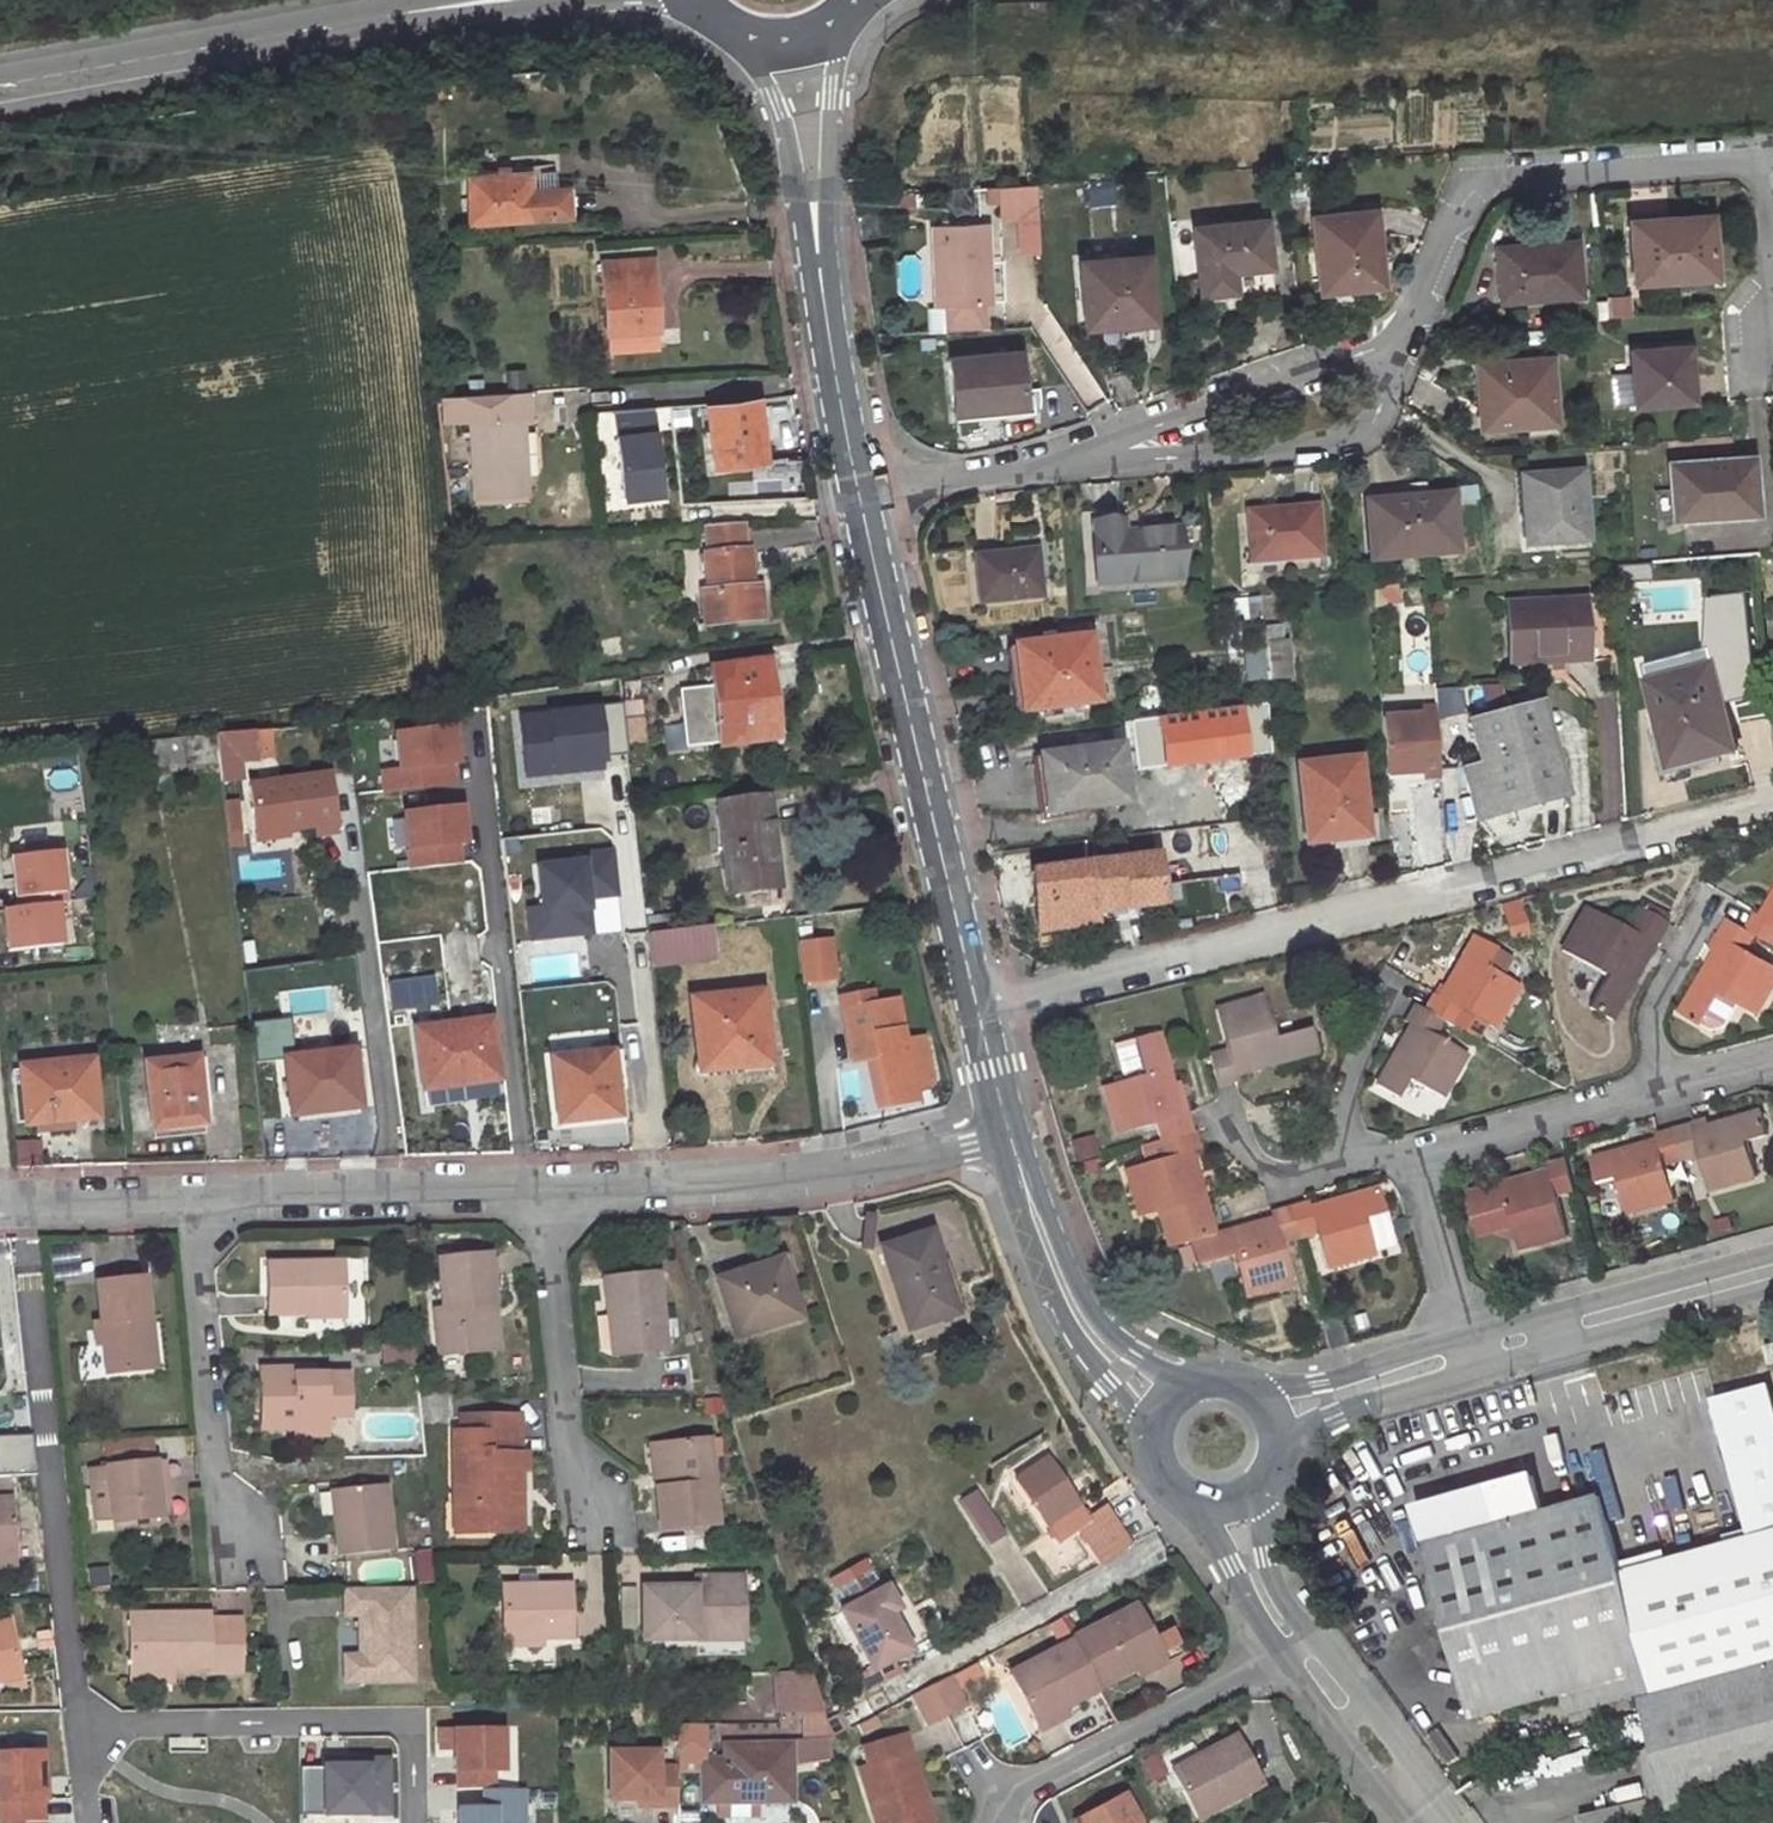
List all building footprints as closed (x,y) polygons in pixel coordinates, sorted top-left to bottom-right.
[(504,170),(552,169),(552,162),(505,163),(504,170)] [(478,216),(537,215),(573,214),(572,187),(564,187),(563,169),(552,169),(504,170),(476,170),(478,216)] [(1035,189),(998,193),(1001,225),(1037,221),(1035,189)] [(1704,208),(1624,217),(1630,275),(1710,266),(1704,208)] [(1386,210),(1312,218),(1320,292),(1370,286),(1367,256),(1391,253),(1386,210)] [(890,239),(886,217),(880,218),(884,240),(890,239)] [(1264,221),(1193,228),(1199,296),(1233,292),(1231,272),(1269,268),(1264,221)] [(984,228),(933,230),(935,311),(988,309),(984,228)] [(1569,235),(1491,242),(1495,298),(1575,290),(1569,235)] [(665,328),(662,258),(611,259),(614,330),(665,328)] [(1145,259),(1076,266),(1082,330),(1150,324),(1145,259)] [(1684,338),(1626,343),(1632,396),(1689,391),(1684,338)] [(1545,351),(1476,357),(1480,396),(1473,397),(1475,423),(1551,416),(1545,351)] [(1024,355),(952,363),(958,417),(1031,409),(1024,355)] [(484,417),(489,491),(541,489),(537,414),(543,414),(541,387),(448,390),(452,419),(484,417)] [(654,406),(608,409),(613,498),(659,496),(654,406)] [(778,466),(767,406),(716,415),(726,477),(778,466)] [(1750,447),(1667,453),(1671,509),(1753,502),(1750,447)] [(1581,467),(1526,471),(1529,514),(1521,515),(1523,540),(1586,535),(1581,467)] [(1449,493),(1367,501),(1371,552),(1454,544),(1449,493)] [(1315,501),(1248,507),(1252,557),(1320,551),(1315,501)] [(1120,515),(1088,518),(1093,581),(1180,574),(1175,523),(1122,527),(1120,515)] [(767,626),(766,591),(758,591),(756,553),(751,553),(750,527),(712,528),(713,554),(712,554),(713,593),(707,594),(709,628),(767,626)] [(1032,544),(969,550),(973,599),(1036,593),(1032,544)] [(1583,590),(1507,597),(1512,658),(1588,652),(1583,590)] [(1242,620),(1249,679),(1266,678),(1261,625),(1260,618),(1242,620)] [(1293,676),(1289,635),(1281,635),(1280,624),(1261,625),(1266,678),(1293,676)] [(1097,635),(1022,641),(1028,708),(1104,701),(1097,635)] [(1679,667),(1683,683),(1727,673),(1723,657),(1679,667)] [(762,664),(773,741),(784,740),(773,663),(762,664)] [(773,741),(762,664),(711,671),(713,690),(700,691),(703,718),(717,717),(721,748),(773,741)] [(1658,689),(1666,722),(1678,778),(1748,762),(1727,673),(1683,683),(1658,689)] [(1542,696),(1468,717),(1480,763),(1465,767),(1477,814),(1569,789),(1542,696)] [(1403,710),(1434,708),(1433,700),(1402,702),(1403,710)] [(620,704),(516,715),(523,779),(606,770),(604,758),(626,755),(620,704)] [(1269,705),(1152,720),(1138,722),(1144,773),(1274,755),(1269,705)] [(1384,759),(1419,756),(1419,762),(1441,761),(1436,707),(1434,708),(1403,710),(1380,712),(1384,759)] [(233,755),(269,751),(265,722),(230,727),(233,755)] [(395,769),(379,772),(382,794),(458,784),(456,767),(462,766),(456,725),(391,734),(395,769)] [(230,727),(191,732),(195,760),(233,755),(230,727)] [(1129,751),(1048,761),(1053,815),(1136,806),(1129,751)] [(1358,755),(1298,761),(1306,839),(1332,836),(1331,830),(1364,827),(1364,833),(1381,831),(1378,807),(1362,808),(1358,755)] [(269,826),(300,820),(329,816),(330,823),(351,819),(340,761),(261,777),(269,826)] [(225,834),(239,832),(237,804),(223,805),(225,834)] [(787,895),(780,805),(728,808),(735,898),(787,895)] [(466,806),(400,814),(406,868),(463,861),(461,846),(470,845),(466,806)] [(300,820),(269,826),(271,832),(302,827),(300,820)] [(581,859),(535,864),(539,906),(525,907),(529,943),(595,936),(591,901),(617,898),(612,848),(581,852),(581,859)] [(8,854),(11,900),(66,897),(63,851),(8,854)] [(1097,873),(1104,921),(1156,913),(1159,931),(1227,920),(1224,900),(1238,898),(1236,880),(1155,892),(1151,865),(1097,873)] [(1097,873),(1030,883),(1034,916),(1044,915),(1048,942),(1091,935),(1089,923),(1104,921),(1097,873)] [(1523,895),(1505,900),(1508,911),(1522,907),(1526,906),(1523,895)] [(1769,908),(1766,907),(1754,924),(1765,930),(1772,935),(1772,901),(1769,908)] [(62,946),(59,903),(0,907),(0,926),(2,951),(62,946)] [(1594,908),(1569,949),(1610,973),(1592,1004),(1613,1017),(1657,943),(1659,944),(1672,922),(1644,904),(1630,928),(1594,908)] [(1528,927),(1522,907),(1508,911),(1514,931),(1528,927)] [(1767,1009),(1772,999),(1772,950),(1758,942),(1765,930),(1754,924),(1734,912),(1724,928),(1734,933),(1691,1006),(1712,1018),(1730,989),(1767,1009)] [(712,930),(651,935),(655,968),(714,962),(712,930)] [(1516,982),(1483,963),(1493,947),(1474,935),(1437,997),(1432,993),(1422,1009),(1439,1019),(1450,1025),(1458,1010),(1480,1023),(1488,1028),(1516,982)] [(836,948),(804,952),(809,990),(841,985),(836,948)] [(432,977),(389,983),(393,1011),(437,1004),(432,977)] [(837,994),(839,1006),(852,1004),(869,1001),(867,989),(837,994)] [(1231,1068),(1316,1046),(1310,1023),(1275,1032),(1263,990),(1213,1002),(1224,1043),(1209,1047),(1218,1081),(1234,1078),(1231,1068)] [(768,1062),(759,991),(688,998),(696,1070),(768,1062)] [(902,1040),(894,997),(869,1001),(852,1004),(839,1006),(850,1063),(867,1061),(877,1059),(885,1102),(913,1097),(911,1086),(924,1083),(916,1037),(902,1040)] [(1404,1080),(1434,1098),(1462,1052),(1430,1034),(1439,1019),(1422,1009),(1412,1003),(1401,1021),(1408,1025),(1372,1085),(1393,1098),(1404,1080)] [(1450,1025),(1471,1037),(1480,1023),(1458,1010),(1450,1025)] [(289,1019),(251,1023),(256,1064),(279,1061),(287,1120),(363,1110),(355,1046),(293,1053),(289,1019)] [(496,1079),(488,1020),(411,1029),(419,1090),(496,1079)] [(1178,1112),(1156,1029),(1132,1035),(1141,1072),(1100,1082),(1113,1131),(1153,1121),(1158,1137),(1191,1128),(1186,1110),(1178,1112)] [(617,1117),(609,1051),(547,1058),(555,1124),(617,1117)] [(26,1083),(28,1121),(37,1120),(48,1119),(49,1129),(83,1127),(83,1116),(109,1115),(107,1056),(33,1061),(33,1064),(34,1083),(26,1083)] [(211,1094),(207,1056),(154,1061),(161,1127),(213,1121),(221,1120),(218,1093),(211,1094)] [(207,1056),(211,1094),(218,1093),(214,1056),(207,1056)] [(867,1061),(875,1104),(885,1102),(877,1059),(867,1061)] [(34,1083),(33,1064),(25,1064),(26,1083),(34,1083)] [(1703,1125),(1701,1118),(1680,1123),(1688,1155),(1708,1150),(1717,1185),(1769,1171),(1758,1133),(1772,1129),(1772,1111),(1772,1106),(1703,1125)] [(162,1137),(215,1132),(213,1121),(161,1127),(162,1137)] [(1681,1195),(1671,1159),(1688,1155),(1680,1123),(1662,1128),(1664,1135),(1594,1154),(1600,1179),(1621,1173),(1630,1208),(1681,1195)] [(1210,1233),(1189,1148),(1196,1146),(1191,1128),(1158,1137),(1162,1152),(1122,1163),(1135,1213),(1151,1209),(1176,1203),(1186,1239),(1210,1233)] [(1555,1167),(1471,1190),(1478,1214),(1515,1205),(1526,1246),(1576,1233),(1565,1191),(1579,1187),(1570,1154),(1553,1158),(1555,1167)] [(1327,1266),(1377,1253),(1377,1250),(1395,1245),(1381,1191),(1313,1208),(1311,1199),(1292,1204),(1300,1236),(1317,1231),(1327,1266)] [(1151,1209),(1160,1245),(1171,1243),(1186,1239),(1176,1203),(1151,1209)] [(1300,1236),(1292,1204),(1270,1210),(1272,1218),(1211,1234),(1210,1233),(1186,1239),(1193,1266),(1231,1256),(1243,1296),(1293,1283),(1282,1241),(1300,1236)] [(931,1228),(875,1246),(905,1335),(960,1317),(931,1228)] [(797,1308),(778,1252),(716,1271),(734,1328),(797,1308)] [(490,1344),(486,1304),(495,1303),(490,1253),(435,1259),(440,1305),(430,1306),(434,1349),(490,1344)] [(343,1263),(266,1266),(268,1316),(345,1313),(343,1263)] [(663,1351),(659,1273),(609,1276),(610,1314),(619,1314),(621,1353),(663,1351)] [(95,1311),(98,1332),(105,1330),(109,1373),(148,1368),(143,1324),(150,1323),(144,1276),(98,1283),(101,1310),(95,1311)] [(621,1353),(619,1314),(610,1314),(598,1315),(599,1347),(612,1354),(621,1353)] [(1322,1321),(1329,1348),(1350,1343),(1343,1315),(1322,1321)] [(1765,1348),(1770,1364),(1772,1363),(1772,1345),(1765,1348)] [(297,1372),(257,1373),(259,1408),(271,1408),(272,1431),(324,1429),(324,1417),(345,1416),(343,1376),(298,1378),(297,1372)] [(1632,1671),(1638,1692),(1639,1696),(1772,1660),(1772,1383),(1716,1398),(1751,1530),(1621,1566),(1601,1491),(1544,1506),(1535,1473),(1415,1505),(1472,1714),(1559,1690),(1632,1671)] [(456,1453),(455,1505),(464,1505),(464,1535),(509,1536),(510,1494),(517,1494),(518,1475),(523,1475),(523,1461),(517,1461),(518,1420),(464,1419),(463,1453),(456,1453)] [(1037,1435),(1001,1459),(1030,1502),(1067,1480),(1037,1435)] [(723,1531),(715,1450),(671,1453),(673,1492),(664,1493),(668,1536),(723,1531)] [(125,1522),(171,1516),(167,1481),(176,1480),(173,1462),(104,1470),(106,1491),(121,1489),(125,1522)] [(1,1500),(17,1499),(16,1479),(0,1479),(0,1496),(1,1500)] [(1067,1480),(1030,1502),(1037,1513),(1064,1497),(1074,1492),(1067,1480)] [(1064,1497),(1105,1561),(1134,1545),(1093,1481),(1074,1492),(1064,1497)] [(332,1519),(335,1556),(392,1551),(385,1482),(336,1487),(338,1518),(332,1519)] [(976,1489),(959,1497),(982,1544),(999,1536),(976,1489)] [(23,1563),(18,1505),(0,1506),(0,1564),(23,1563)] [(664,1630),(740,1631),(740,1581),(715,1581),(715,1589),(640,1589),(640,1641),(663,1641),(664,1630)] [(897,1602),(885,1581),(841,1607),(874,1664),(910,1643),(890,1605),(897,1602)] [(504,1636),(542,1637),(572,1637),(572,1585),(504,1584),(504,1636)] [(407,1589),(341,1591),(342,1618),(356,1618),(357,1659),(358,1684),(410,1683),(407,1589)] [(1139,1596),(1083,1627),(1074,1632),(1099,1676),(1138,1653),(1163,1639),(1170,1651),(1190,1639),(1177,1616),(1157,1627),(1139,1596)] [(1062,1610),(1074,1632),(1083,1627),(1071,1605),(1062,1610)] [(1074,1632),(1062,1610),(1052,1615),(1064,1637),(1074,1632)] [(173,1666),(215,1666),(216,1672),(243,1672),(241,1619),(209,1619),(209,1613),(162,1614),(162,1620),(131,1620),(131,1674),(174,1673),(173,1666)] [(28,1666),(18,1619),(0,1622),(0,1671),(28,1666)] [(1066,1695),(1099,1676),(1074,1632),(1064,1637),(1013,1665),(1039,1711),(1066,1695)] [(1146,1667),(1171,1652),(1170,1651),(1163,1639),(1138,1653),(1146,1667)] [(357,1659),(341,1660),(342,1685),(358,1684),(357,1659)] [(1639,1696),(1653,1748),(1669,1806),(1772,1778),(1772,1660),(1639,1696)] [(1632,1671),(1559,1690),(1564,1712),(1638,1692),(1632,1671)] [(786,1675),(786,1698),(825,1697),(818,1677),(817,1675),(786,1675)] [(932,1686),(948,1714),(965,1704),(949,1676),(932,1686)] [(911,1697),(927,1725),(948,1714),(932,1686),(911,1697)] [(1046,1724),(1074,1708),(1066,1695),(1039,1711),(1046,1724)] [(786,1709),(815,1709),(829,1709),(825,1697),(786,1698),(786,1709)] [(836,1732),(829,1709),(815,1709),(815,1731),(836,1732)] [(497,1790),(497,1773),(505,1772),(505,1728),(437,1729),(437,1751),(454,1751),(454,1791),(480,1791),(480,1806),(457,1806),(457,1822),(525,1822),(524,1790),(497,1790)] [(1262,1786),(1234,1734),(1166,1770),(1193,1822),(1262,1786)] [(910,1736),(868,1744),(871,1765),(861,1767),(871,1818),(884,1816),(885,1822),(927,1822),(910,1736)] [(737,1751),(713,1752),(715,1796),(731,1795),(732,1805),(736,1811),(767,1810),(771,1803),(770,1793),(803,1791),(800,1738),(736,1741),(737,1751)] [(671,1745),(623,1745),(623,1793),(652,1792),(670,1792),(670,1798),(690,1798),(690,1760),(671,1760),(671,1745)] [(1669,1806),(1653,1748),(1641,1751),(1657,1810),(1669,1806)] [(45,1750),(0,1752),(0,1822),(48,1822),(45,1750)] [(321,1767),(301,1767),(300,1814),(388,1815),(389,1758),(321,1757),(321,1767)] [(1075,1822),(1140,1822),(1120,1789),(1072,1817),(1075,1822)] [(440,1810),(440,1822),(451,1822),(451,1810),(440,1810)]
